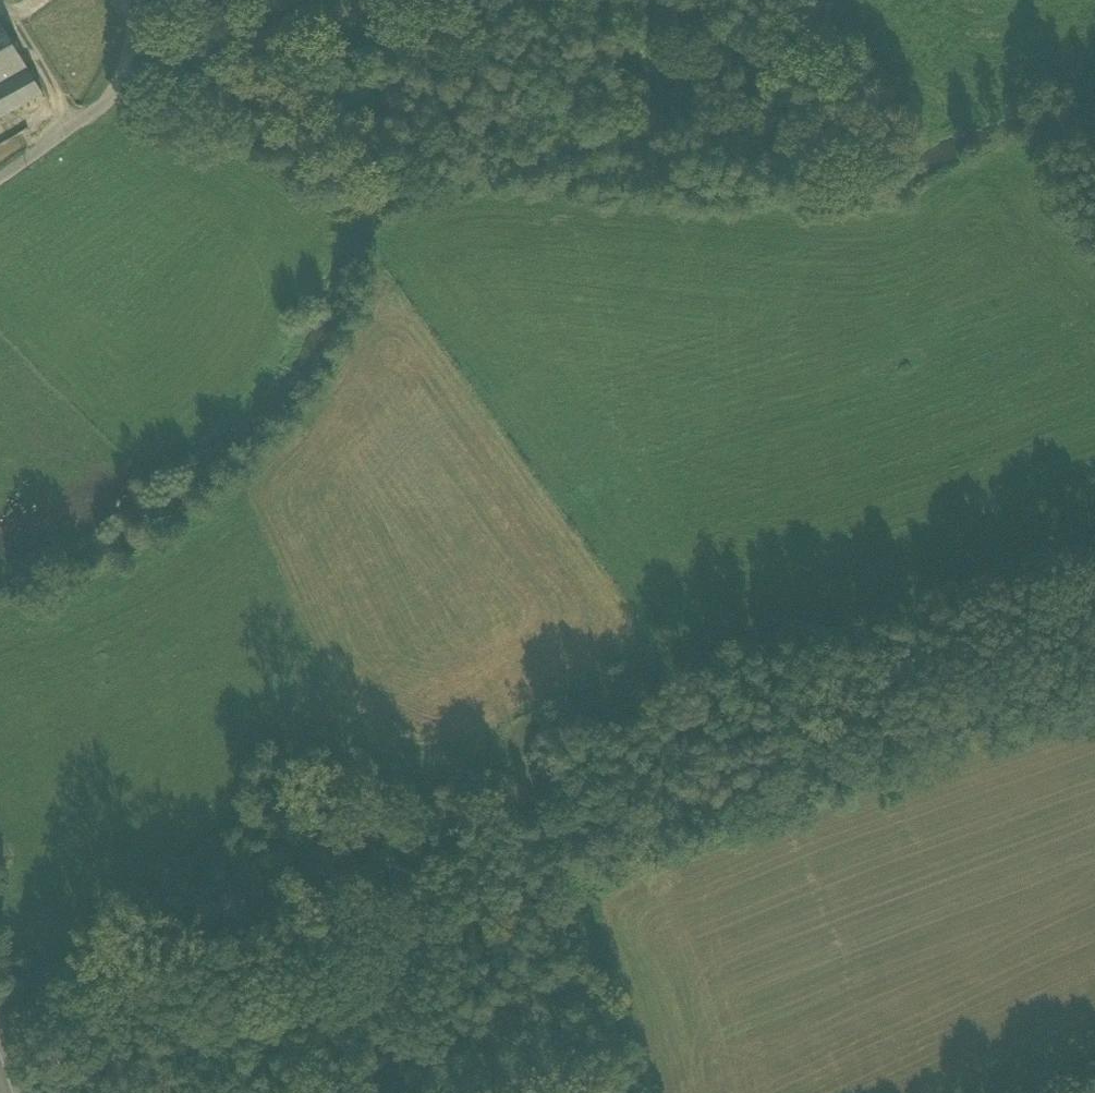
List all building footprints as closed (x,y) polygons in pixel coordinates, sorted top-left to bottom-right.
[(1,84),(27,69),(0,24),(0,82),(1,84)] [(43,95),(27,69),(1,84),(0,82),(0,118),(43,95)]
